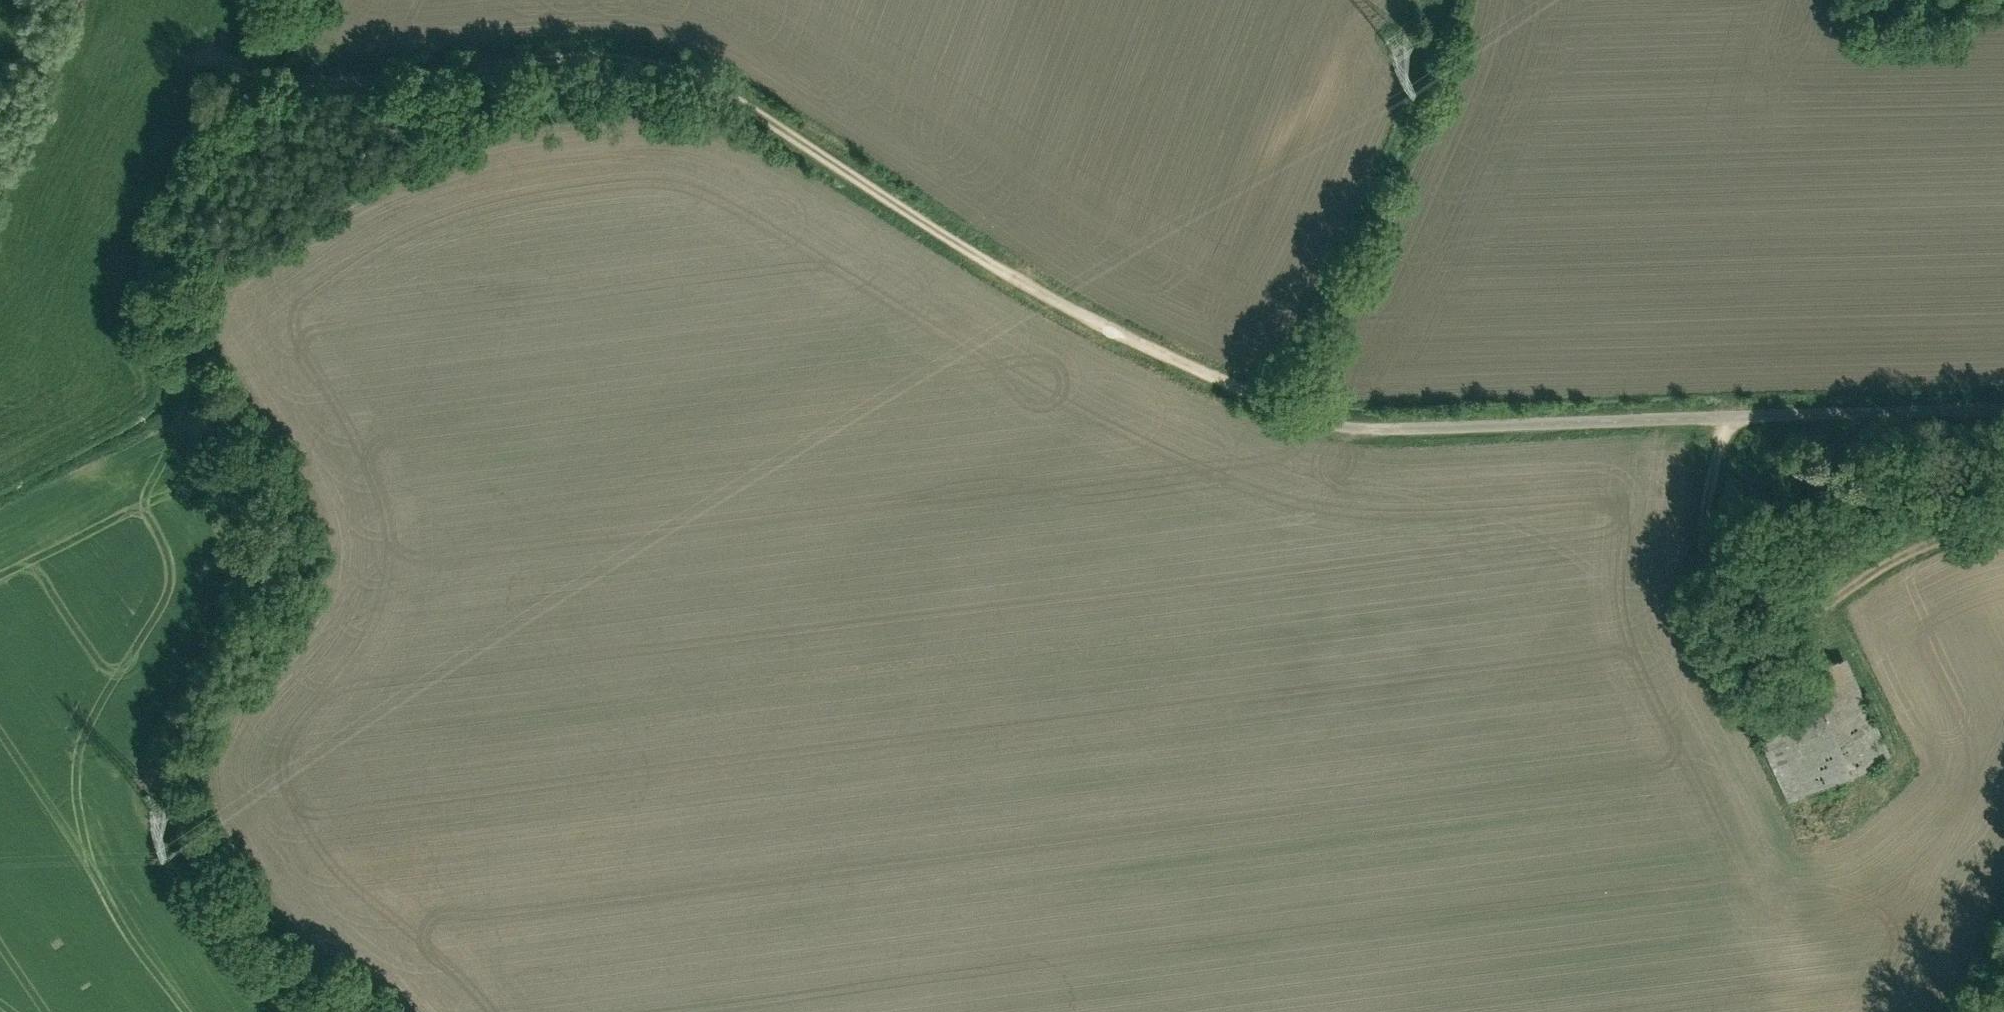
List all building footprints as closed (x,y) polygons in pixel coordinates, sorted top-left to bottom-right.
[(1834,695),(1766,720),(1793,796),(1862,771),(1834,695)]
